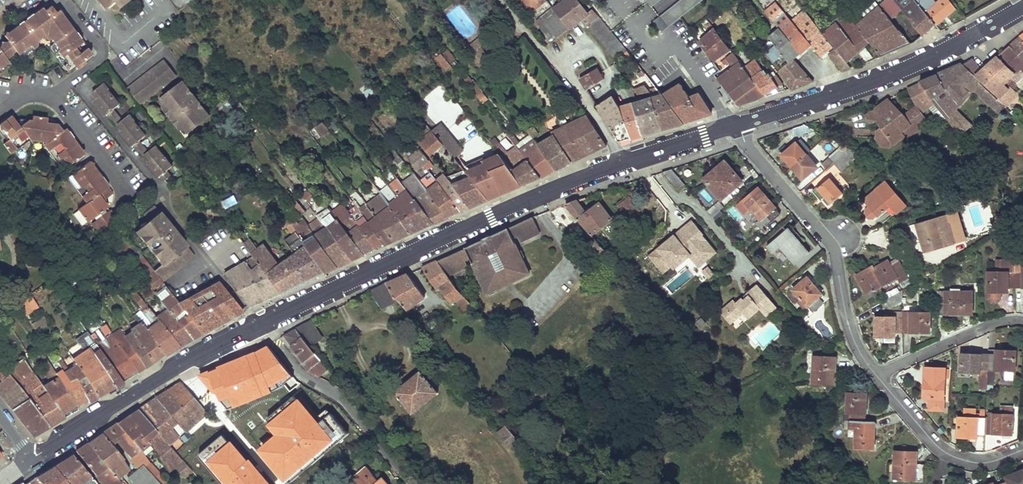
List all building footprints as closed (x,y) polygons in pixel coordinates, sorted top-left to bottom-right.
[(530,11),(533,10),(525,0),(522,0),(530,11)] [(533,10),(545,0),(525,0),(533,10)] [(555,11),(567,28),(570,27),(588,13),(578,0),(564,0),(560,3),(552,8),(555,11)] [(663,15),(668,20),(664,23),(667,27),(701,0),(681,0),(663,15)] [(889,19),(901,10),(893,0),(885,0),(878,6),(889,19)] [(901,10),(921,35),(935,24),(915,0),(893,0),(901,10)] [(935,24),(954,8),(948,0),(941,0),(933,6),(927,0),(915,0),(935,24)] [(791,20),(775,3),(765,11),(778,27),(796,49),(799,53),(810,44),(791,20)] [(9,62),(7,59),(16,52),(19,55),(31,46),(33,49),(37,47),(38,41),(41,38),(52,40),(54,43),(58,48),(56,50),(66,63),(63,64),(68,71),(75,66),(76,69),(83,64),(81,61),(92,54),(91,49),(88,50),(59,9),(55,12),(50,6),(45,10),(43,7),(34,13),(26,18),(27,19),(23,21),(18,24),(19,25),(8,33),(6,31),(4,35),(8,40),(12,46),(2,53),(0,50),(0,68),(9,62)] [(878,6),(854,25),(868,41),(880,55),(912,42),(921,35),(901,10),(889,19),(878,6)] [(823,27),(820,23),(816,26),(822,33),(846,14),(840,7),(836,9),(840,14),(823,27)] [(820,55),(832,44),(822,33),(816,26),(804,10),(791,20),(810,44),(820,55)] [(567,28),(555,11),(543,21),(553,35),(555,38),(567,28)] [(570,27),(575,35),(588,25),(593,20),(588,13),(570,27)] [(868,41),(854,25),(846,14),(822,33),(832,44),(835,48),(845,61),(850,56),(863,45),(868,41)] [(668,20),(663,15),(656,20),(663,30),(667,27),(664,23),(668,20)] [(612,33),(599,16),(593,20),(588,25),(601,41),(612,33)] [(543,21),(539,24),(549,38),(553,35),(543,21)] [(791,53),(796,49),(778,27),(768,35),(777,45),(776,46),(788,62),(792,59),(794,57),(791,53)] [(698,41),(712,60),(729,48),(714,29),(698,41)] [(626,50),(612,33),(601,41),(615,58),(626,50)] [(1018,35),(1009,44),(1022,59),(1022,40),(1018,35)] [(482,36),(472,45),(477,51),(480,48),(488,43),(482,36)] [(0,45),(0,50),(2,53),(12,46),(8,40),(4,42),(7,46),(3,49),(0,45)] [(719,70),(712,60),(698,41),(694,43),(696,46),(694,48),(714,73),(719,70)] [(49,46),(63,64),(66,63),(56,50),(58,48),(54,43),(49,46)] [(1009,44),(986,66),(1007,89),(1009,87),(1011,89),(1016,85),(1011,80),(1008,82),(1006,80),(1019,68),(1022,72),(1022,59),(1009,44)] [(857,54),(864,47),(863,45),(850,56),(852,58),(857,54)] [(31,46),(19,55),(21,58),(33,49),(31,46)] [(811,81),(792,59),(788,62),(776,46),(768,53),(780,69),(778,71),(791,89),(811,81)] [(862,60),(872,55),(864,47),(857,54),(862,60)] [(850,67),(845,61),(835,48),(829,53),(841,71),(850,67)] [(791,53),(794,57),(799,53),(796,49),(791,53)] [(764,93),(743,66),(732,52),(725,57),(732,66),(717,78),(737,106),(756,99),(764,93)] [(1017,94),(1011,89),(1009,87),(1007,89),(986,66),(982,69),(970,58),(962,63),(971,72),(981,82),(990,90),(999,99),(998,100),(999,101),(1004,106),(1005,107),(1017,94)] [(754,61),(743,66),(764,93),(780,85),(773,75),(771,77),(768,74),(764,76),(754,61)] [(11,65),(9,62),(0,68),(0,74),(11,65)] [(939,110),(945,118),(946,119),(956,108),(970,93),(969,92),(972,89),(992,107),(999,101),(998,100),(979,84),(981,82),(971,72),(962,63),(960,62),(919,80),(920,83),(929,98),(933,103),(939,110)] [(585,90),(595,84),(604,78),(601,72),(598,67),(578,79),(585,90)] [(141,102),(164,83),(153,68),(129,87),(141,102)] [(472,93),(478,88),(471,80),(466,85),(472,93)] [(210,115),(184,81),(163,97),(167,104),(165,106),(181,127),(184,125),(189,132),(210,115)] [(990,90),(981,82),(979,84),(998,100),(999,99),(990,90)] [(104,83),(93,92),(97,98),(95,100),(106,115),(108,114),(112,120),(115,117),(120,114),(115,108),(121,103),(104,83)] [(893,144),(893,143),(903,136),(912,129),(910,125),(923,116),(921,113),(927,108),(923,104),(929,98),(920,83),(907,90),(915,105),(903,115),(888,99),(878,105),(865,115),(871,123),(874,120),(879,127),(875,130),(874,137),(881,146),(888,147),(893,144)] [(682,123),(661,96),(660,94),(655,88),(647,90),(644,85),(632,88),(634,92),(640,97),(650,94),(652,96),(660,129),(673,126),(682,123)] [(472,93),(481,104),(487,99),(478,88),(472,93)] [(620,90),(612,95),(618,105),(628,103),(620,90)] [(661,96),(682,123),(712,113),(698,94),(680,102),(671,90),(661,96)] [(570,95),(566,98),(570,103),(574,100),(570,95)] [(643,134),(632,102),(628,103),(618,105),(612,95),(595,106),(617,141),(643,134)] [(225,96),(216,105),(224,117),(230,124),(240,115),(225,96)] [(652,96),(632,102),(643,134),(660,129),(652,96)] [(923,104),(927,108),(933,103),(929,98),(923,104)] [(1004,106),(999,101),(992,107),(995,110),(996,110),(998,112),(1004,106)] [(959,135),(972,124),(956,108),(946,119),(959,135)] [(945,118),(939,110),(934,113),(941,122),(945,118)] [(3,143),(10,152),(11,152),(29,138),(32,135),(35,139),(42,140),(44,138),(49,145),(57,155),(60,152),(69,164),(85,152),(85,148),(81,148),(65,127),(62,130),(57,122),(46,121),(47,116),(32,114),(31,119),(27,119),(19,125),(17,122),(11,114),(0,122),(0,129),(2,129),(10,139),(7,141),(3,143)] [(119,122),(118,123),(123,130),(120,133),(130,146),(132,145),(137,150),(140,147),(144,144),(140,138),(146,134),(130,114),(119,122)] [(333,116),(331,118),(328,120),(339,134),(344,130),(333,116)] [(342,126),(346,123),(340,116),(337,119),(342,126)] [(905,139),(927,123),(923,116),(910,125),(912,129),(903,136),(905,139)] [(556,137),(571,162),(606,145),(587,117),(556,137)] [(327,126),(324,121),(315,127),(318,131),(319,132),(327,126)] [(433,131),(436,136),(445,129),(441,123),(432,130),(433,131)] [(793,128),(794,132),(795,135),(813,130),(805,123),(793,128)] [(319,132),(322,136),(331,130),(327,126),(319,132)] [(533,139),(535,137),(537,136),(531,128),(527,131),(530,135),(533,139)] [(454,158),(462,151),(445,129),(436,136),(443,144),(454,158)] [(354,132),(356,134),(357,136),(356,136),(366,149),(370,145),(358,130),(354,132)] [(430,155),(443,144),(436,136),(433,131),(419,142),(423,146),(430,155)] [(32,135),(29,138),(31,141),(49,145),(44,138),(42,140),(35,139),(32,135)] [(507,161),(521,152),(535,141),(533,139),(530,135),(516,146),(518,149),(505,158),(507,161)] [(555,136),(539,147),(554,168),(556,169),(571,162),(556,137),(555,136)] [(505,150),(511,147),(507,138),(500,141),(505,150)] [(782,155),(792,166),(806,154),(810,151),(800,139),(791,147),(782,155)] [(493,144),(500,153),(502,155),(506,152),(497,141),(493,144)] [(535,141),(521,152),(540,178),(541,177),(554,168),(539,147),(535,141)] [(408,158),(413,164),(417,169),(423,164),(427,169),(433,164),(429,160),(428,161),(419,149),(421,148),(417,144),(411,148),(415,153),(408,158)] [(144,153),(143,154),(148,159),(145,161),(157,176),(160,174),(163,179),(169,175),(165,170),(171,165),(155,145),(144,153)] [(428,161),(429,160),(432,158),(430,155),(423,146),(421,148),(419,149),(428,161)] [(310,161),(309,161),(311,164),(319,158),(312,149),(308,153),(307,152),(307,151),(304,153),(310,161)] [(396,150),(394,152),(391,153),(398,162),(403,159),(396,150)] [(830,156),(834,162),(845,152),(837,150),(830,156)] [(841,171),(847,166),(853,161),(858,154),(849,150),(845,152),(834,162),(841,171)] [(978,160),(981,158),(983,156),(979,151),(975,155),(978,160)] [(69,164),(60,152),(57,155),(56,155),(65,167),(69,164)] [(485,161),(463,169),(468,176),(487,199),(505,191),(522,186),(511,166),(507,161),(505,158),(502,155),(499,152),(483,159),(485,161)] [(521,152),(507,161),(511,166),(522,186),(523,185),(540,178),(521,152)] [(806,154),(792,166),(803,178),(817,166),(806,154)] [(827,168),(834,162),(830,156),(823,162),(827,168)] [(324,165),(319,158),(311,164),(316,171),(324,165)] [(108,207),(108,205),(108,202),(105,202),(103,199),(99,193),(109,185),(94,164),(94,162),(90,161),(72,176),(80,186),(77,189),(87,202),(78,209),(80,211),(87,220),(88,222),(108,207)] [(721,199),(731,190),(741,181),(724,161),(704,179),(710,185),(704,190),(713,200),(717,195),(721,199)] [(462,168),(448,178),(452,183),(455,182),(457,184),(468,176),(463,169),(462,168)] [(672,169),(667,171),(662,172),(677,191),(686,186),(672,169)] [(405,180),(399,173),(396,176),(400,181),(402,183),(405,180)] [(434,223),(449,216),(428,190),(420,180),(415,173),(405,180),(402,183),(433,222),(434,223)] [(436,180),(430,173),(420,180),(428,190),(438,183),(436,180)] [(260,179),(256,174),(251,177),(256,183),(260,179)] [(469,207),(452,183),(448,178),(445,174),(436,180),(438,183),(460,211),(469,207)] [(80,186),(72,176),(69,179),(77,189),(80,186)] [(455,182),(452,183),(469,207),(487,199),(468,176),(457,184),(455,182)] [(817,187),(815,189),(813,191),(818,197),(822,194),(825,197),(822,199),(827,206),(842,194),(829,179),(818,188),(817,187)] [(403,194),(398,198),(400,200),(422,227),(433,222),(402,183),(400,181),(395,185),(397,188),(398,186),(403,194)] [(874,217),(877,219),(888,210),(893,216),(905,205),(886,182),(862,202),(867,207),(864,210),(864,213),(868,218),(872,219),(874,217)] [(460,211),(438,183),(428,190),(449,216),(460,211)] [(109,185),(99,193),(103,199),(114,191),(109,185)] [(398,198),(389,186),(380,193),(382,195),(410,233),(422,227),(400,200),(398,198)] [(751,209),(752,210),(759,220),(756,223),(760,229),(769,221),(770,222),(779,215),(774,208),(773,209),(768,203),(769,202),(758,188),(744,200),(751,209)] [(662,189),(657,192),(664,202),(669,199),(662,189)] [(300,216),(304,213),(287,191),(284,194),(300,216)] [(307,202),(313,197),(308,191),(302,196),(307,202)] [(367,205),(368,208),(394,240),(410,233),(382,195),(379,197),(367,205)] [(226,210),(237,203),(233,196),(221,202),(226,210)] [(629,218),(634,214),(639,210),(629,198),(619,206),(629,218)] [(566,206),(591,235),(611,219),(599,204),(586,213),(577,200),(566,206)] [(751,209),(744,200),(737,206),(744,214),(751,209)] [(712,216),(718,212),(723,207),(719,202),(708,211),(712,216)] [(360,212),(361,213),(368,208),(367,205),(366,204),(358,209),(351,215),(353,218),(360,212)] [(608,255),(591,235),(566,206),(565,204),(549,210),(582,251),(585,248),(591,255),(598,263),(608,255)] [(353,218),(351,215),(343,205),(337,210),(340,213),(335,217),(364,253),(375,247),(353,218)] [(204,209),(208,218),(215,228),(222,222),(210,206),(204,209)] [(368,208),(361,213),(384,243),(385,245),(394,240),(368,208)] [(195,257),(155,209),(145,217),(150,223),(140,231),(146,238),(142,241),(155,257),(159,254),(165,261),(161,264),(153,271),(163,283),(195,257)] [(320,218),(327,228),(351,260),(355,258),(364,253),(335,217),(333,213),(329,209),(318,216),(320,218)] [(74,214),(82,224),(87,220),(80,211),(74,214)] [(111,211),(94,224),(99,231),(116,218),(111,211)] [(360,212),(353,218),(375,247),(376,248),(384,243),(361,213),(360,212)] [(957,212),(945,216),(953,243),(965,240),(957,212)] [(465,248),(438,260),(448,275),(468,267),(466,260),(471,258),(487,294),(530,274),(514,238),(519,236),(522,241),(541,233),(534,216),(508,229),(507,228),(465,247),(465,248)] [(924,252),(939,248),(953,243),(945,216),(916,224),(924,252)] [(320,218),(308,226),(313,232),(315,235),(315,236),(327,228),(320,218)] [(284,219),(283,221),(281,222),(286,228),(289,225),(284,219)] [(298,237),(305,246),(325,272),(329,271),(338,266),(315,236),(315,235),(310,239),(308,236),(313,232),(308,226),(304,221),(298,225),(304,232),(298,237)] [(716,251),(691,222),(651,255),(662,269),(670,263),(673,267),(689,254),(699,265),(716,251)] [(794,234),(795,234),(796,233),(791,226),(767,246),(773,252),(780,246),(795,264),(805,255),(809,252),(794,234)] [(327,228),(315,236),(338,266),(351,260),(327,228)] [(994,237),(996,241),(998,244),(1014,235),(1010,228),(994,237)] [(146,238),(140,231),(136,234),(142,241),(146,238)] [(287,245),(294,255),(305,246),(298,237),(287,245)] [(249,238),(242,243),(253,257),(281,292),(298,285),(325,272),(305,246),(294,255),(280,265),(263,244),(258,249),(249,238)] [(135,252),(126,240),(118,246),(127,258),(135,252)] [(83,256),(90,266),(96,261),(89,251),(83,256)] [(143,278),(169,310),(192,338),(203,332),(180,304),(166,286),(163,283),(153,271),(142,257),(141,258),(137,252),(128,260),(132,265),(139,260),(143,264),(138,268),(145,277),(143,278)] [(155,257),(161,264),(165,261),(159,254),(155,257)] [(799,268),(809,260),(805,255),(795,264),(799,268)] [(253,257),(225,275),(250,306),(281,292),(253,257)] [(1007,286),(1015,286),(1015,258),(1001,258),(997,262),(997,271),(988,270),(987,297),(991,301),(996,301),(1000,297),(1000,292),(1000,286),(1007,286)] [(908,278),(903,269),(898,260),(890,264),(888,259),(874,267),(873,265),(856,274),(867,294),(891,281),(892,283),(899,279),(900,282),(908,278)] [(453,283),(448,275),(438,260),(422,267),(436,288),(440,286),(453,304),(457,301),(465,309),(468,307),(471,305),(453,283)] [(708,271),(704,274),(710,281),(714,277),(708,271)] [(386,282),(396,301),(398,299),(407,310),(425,297),(408,273),(386,282)] [(812,310),(822,302),(817,296),(820,294),(807,277),(793,289),(801,298),(807,306),(808,304),(812,310)] [(390,304),(396,301),(386,282),(371,290),(382,308),(390,304)] [(221,283),(180,304),(203,332),(222,322),(242,310),(221,283)] [(732,300),(723,308),(733,320),(741,313),(746,318),(757,309),(763,316),(774,306),(756,285),(735,303),(732,300)] [(154,323),(147,328),(165,354),(180,345),(158,318),(149,307),(142,299),(134,290),(131,293),(140,305),(141,304),(144,307),(143,308),(154,323)] [(902,290),(894,295),(885,300),(890,308),(902,301),(902,290)] [(972,312),(972,304),(971,295),(956,296),(956,291),(937,291),(937,313),(972,312)] [(26,315),(31,310),(37,306),(30,296),(19,305),(26,315)] [(146,297),(142,299),(149,307),(152,304),(146,297)] [(797,301),(803,308),(807,306),(801,298),(797,301)] [(69,304),(66,307),(62,310),(65,313),(72,308),(69,304)] [(143,308),(136,314),(139,318),(147,328),(154,323),(143,308)] [(719,311),(729,323),(733,320),(723,308),(719,311)] [(169,310),(158,318),(180,345),(192,338),(169,310)] [(876,318),(876,337),(888,337),(888,332),(896,332),(902,332),(902,313),(895,313),(895,318),(876,318)] [(930,313),(902,313),(902,332),(910,332),(910,333),(930,333),(930,313)] [(35,321),(31,323),(38,332),(50,325),(44,316),(40,317),(37,319),(35,321)] [(133,332),(125,336),(145,366),(154,361),(165,354),(147,328),(139,318),(137,320),(140,323),(131,330),(133,332)] [(705,324),(703,322),(701,319),(696,324),(700,328),(705,324)] [(295,329),(308,345),(322,338),(312,321),(295,329)] [(105,335),(107,333),(110,331),(106,326),(102,329),(105,335)] [(329,370),(308,345),(295,329),(292,330),(280,337),(294,353),(296,352),(303,360),(310,368),(321,375),(329,370)] [(121,330),(113,335),(138,371),(145,366),(125,336),(121,330)] [(79,333),(74,336),(78,343),(86,342),(79,333)] [(691,343),(691,342),(690,342),(694,339),(689,333),(682,338),(689,346),(691,343)] [(98,345),(100,349),(123,380),(138,371),(113,335),(98,345)] [(299,384),(268,344),(200,374),(229,408),(279,389),(284,385),(290,392),(299,384)] [(74,361),(91,350),(89,347),(73,359),(74,361)] [(100,349),(93,353),(115,385),(123,380),(100,349)] [(74,361),(77,365),(98,396),(115,385),(93,353),(91,350),(74,361)] [(995,355),(988,354),(987,383),(994,384),(995,370),(1006,370),(1005,380),(1013,380),(1014,371),(1015,371),(1016,350),(996,350),(995,355)] [(307,371),(319,377),(321,375),(310,368),(303,360),(296,352),(294,353),(307,371)] [(39,368),(40,367),(48,361),(43,353),(33,359),(36,364),(39,368)] [(987,383),(988,354),(961,353),(960,372),(982,374),(981,384),(987,385),(987,383)] [(816,357),(816,365),(815,373),(813,373),(812,383),(834,384),(835,358),(816,357)] [(44,387),(24,358),(16,364),(7,371),(0,362),(0,379),(1,380),(0,381),(0,393),(33,435),(64,416),(44,387)] [(63,368),(67,365),(63,359),(58,362),(63,368)] [(450,360),(448,361),(446,362),(453,369),(456,367),(450,360)] [(48,361),(40,367),(49,380),(57,375),(48,361)] [(65,372),(69,377),(71,380),(76,378),(89,399),(90,401),(98,396),(77,365),(70,369),(65,372)] [(944,379),(946,379),(948,379),(948,370),(946,370),(946,369),(925,368),(924,399),(930,399),(933,400),(932,411),(943,411),(943,400),(944,379)] [(438,392),(429,382),(421,371),(395,392),(412,413),(438,392)] [(69,377),(62,383),(77,405),(89,399),(76,378),(71,380),(69,377)] [(465,377),(464,378),(462,380),(468,386),(471,384),(465,377)] [(59,378),(44,387),(64,416),(79,408),(77,405),(62,383),(59,378)] [(169,413),(184,431),(205,413),(180,384),(156,397),(169,413)] [(549,399),(551,397),(553,396),(545,386),(540,389),(549,399)] [(850,413),(850,420),(865,420),(866,394),(854,393),(854,399),(847,399),(847,413),(850,413)] [(317,422),(295,396),(265,422),(275,434),(258,449),(286,483),(348,431),(331,410),(317,422)] [(160,421),(169,413),(156,397),(141,407),(151,419),(156,415),(160,421)] [(184,431),(169,413),(160,421),(156,415),(151,419),(141,407),(139,409),(170,444),(184,431)] [(175,451),(170,444),(139,409),(129,416),(118,423),(134,443),(135,444),(140,450),(145,445),(148,449),(152,447),(160,459),(170,472),(175,467),(184,477),(192,470),(180,456),(175,451)] [(987,418),(985,418),(985,434),(1011,436),(1012,416),(993,415),(993,413),(990,413),(988,412),(987,418)] [(985,434),(985,418),(958,417),(957,437),(970,438),(970,433),(977,434),(985,434)] [(865,420),(850,420),(850,422),(849,428),(855,429),(854,443),(862,443),(861,449),(872,449),(874,422),(865,422),(865,420)] [(125,450),(134,443),(118,423),(103,432),(112,444),(117,440),(125,450)] [(499,432),(506,440),(513,448),(517,445),(519,447),(523,445),(507,426),(499,432)] [(124,458),(112,444),(103,432),(88,442),(117,478),(129,469),(122,459),(124,458)] [(223,433),(197,455),(223,483),(268,483),(223,433)] [(117,478),(88,442),(87,443),(76,450),(104,483),(114,483),(112,481),(102,470),(106,467),(116,479),(117,478)] [(135,444),(134,443),(125,450),(130,455),(140,450),(135,444)] [(179,447),(175,451),(180,456),(184,453),(179,447)] [(140,450),(130,455),(133,464),(137,470),(129,476),(128,479),(133,483),(160,483),(154,477),(145,467),(149,462),(140,450)] [(897,468),(894,468),(893,479),(923,480),(923,465),(916,465),(916,453),(897,452),(897,468)] [(70,483),(97,483),(98,483),(72,453),(55,464),(54,465),(70,483)] [(158,473),(149,462),(145,467),(154,477),(158,473)] [(36,477),(43,483),(70,483),(54,465),(36,477)] [(102,470),(112,481),(116,479),(106,467),(102,470)] [(379,478),(377,480),(366,467),(353,479),(357,483),(388,483),(382,476),(379,478)] [(1007,478),(1008,482),(1004,483),(1022,483),(1022,471),(1007,478)]
